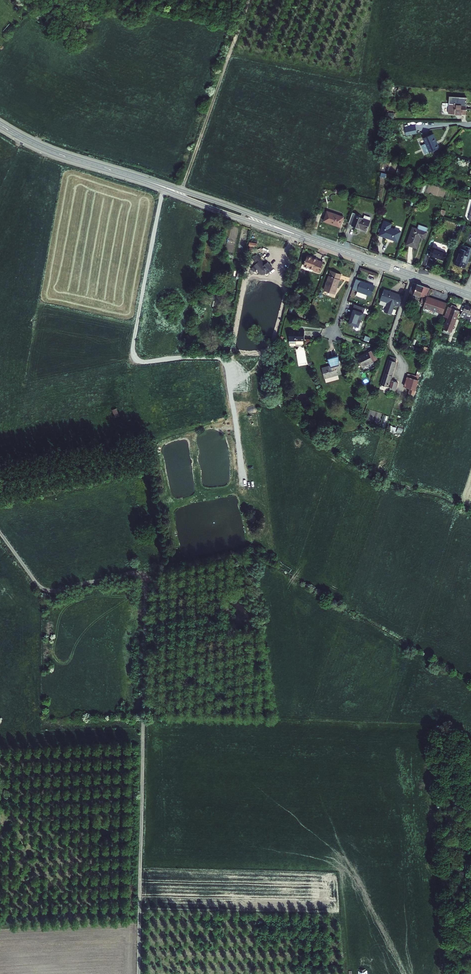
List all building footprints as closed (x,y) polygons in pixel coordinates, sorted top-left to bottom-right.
[(450,97),(449,114),(455,115),(455,113),(466,114),(466,104),(466,97),(450,97)] [(415,125),(405,127),(406,135),(416,133),(415,125)] [(439,148),(433,133),(423,138),(426,145),(422,147),(425,155),(439,148)] [(342,216),(326,210),(323,219),(338,225),(342,216)] [(369,219),(355,214),(351,224),(366,229),(369,219)] [(389,222),(382,219),(376,234),(394,240),(397,230),(387,226),(389,222)] [(424,231),(411,226),(404,244),(414,247),(418,236),(422,237),(424,231)] [(437,246),(431,244),(428,255),(443,260),(445,252),(436,249),(437,246)] [(461,249),(458,248),(452,264),(461,267),(466,256),(467,256),(470,248),(463,245),(461,249)] [(267,275),(273,269),(268,262),(265,264),(257,254),(251,259),(256,264),(251,269),(254,273),(257,270),(259,273),(260,274),(261,275),(262,275),(263,275),(264,275),(265,275),(266,274),(267,275)] [(316,260),(316,259),(306,256),(303,266),(319,273),(322,263),(316,260)] [(339,278),(340,274),(330,270),(323,290),(334,293),(339,279),(339,278)] [(367,284),(367,283),(360,281),(356,296),(365,299),(366,295),(371,296),(375,287),(367,284)] [(426,297),(429,289),(413,283),(409,295),(411,296),(412,294),(416,295),(415,299),(419,300),(420,297),(423,298),(421,303),(424,305),(426,297)] [(389,291),(384,289),(381,300),(388,302),(384,312),(392,314),(395,305),(400,306),(404,296),(395,293),(394,294),(388,292),(389,291)] [(446,305),(426,297),(424,305),(423,308),(442,315),(446,305)] [(455,310),(456,308),(450,305),(449,308),(447,307),(443,318),(447,319),(442,332),(450,335),(458,311),(455,310)] [(464,306),(460,318),(468,321),(470,314),(470,315),(470,308),(464,306)] [(358,326),(363,312),(352,308),(350,313),(352,313),(348,323),(358,326)] [(304,331),(289,331),(289,343),(296,344),(296,341),(304,341),(304,331)] [(457,339),(448,336),(446,342),(454,346),(457,339)] [(375,355),(372,349),(357,356),(362,366),(373,360),(372,357),(375,355)] [(329,360),(332,366),(323,369),(327,379),(339,374),(338,370),(342,369),(337,357),(329,360)] [(395,362),(395,359),(389,357),(380,385),(393,389),(395,382),(390,381),(395,362)] [(413,392),(417,380),(412,379),(408,391),(413,392)]
